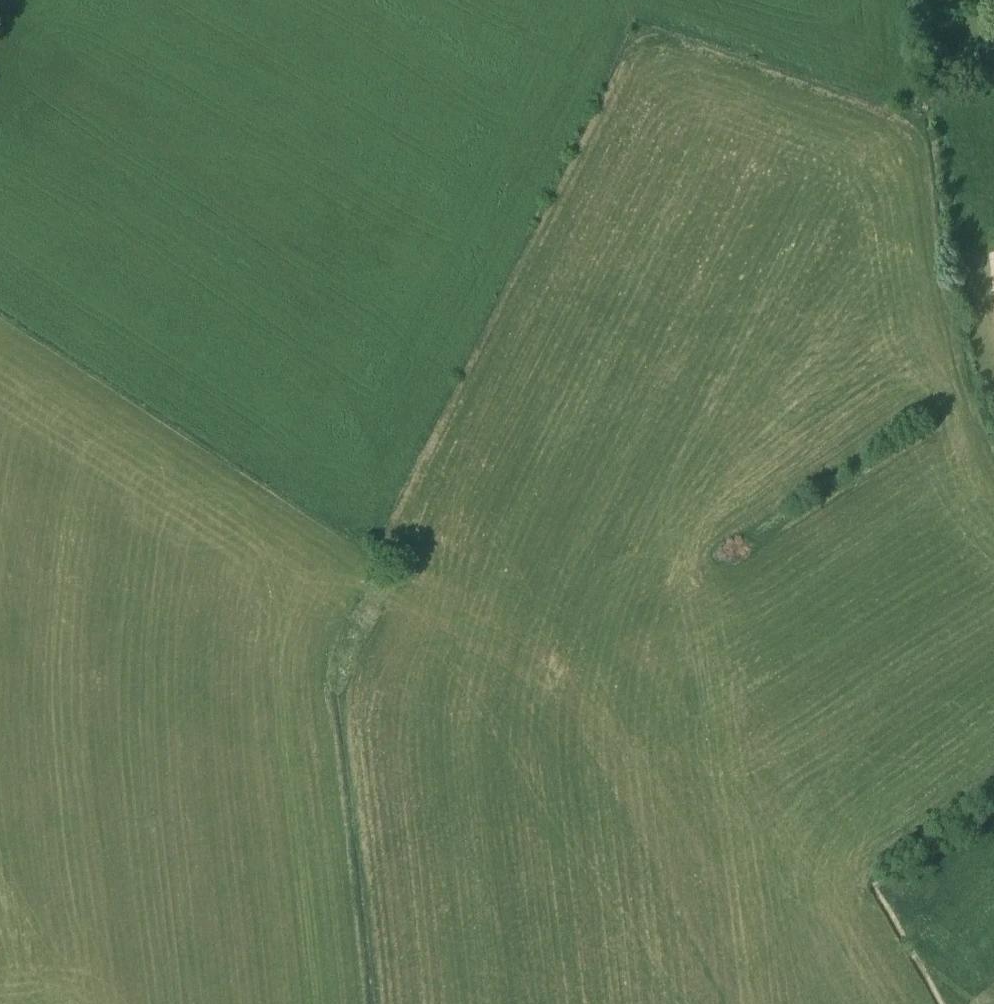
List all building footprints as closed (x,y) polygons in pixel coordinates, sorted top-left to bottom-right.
[(967,56),(970,73),(982,71),(979,54),(967,56)] [(965,56),(953,58),(955,67),(966,65),(965,56)]
